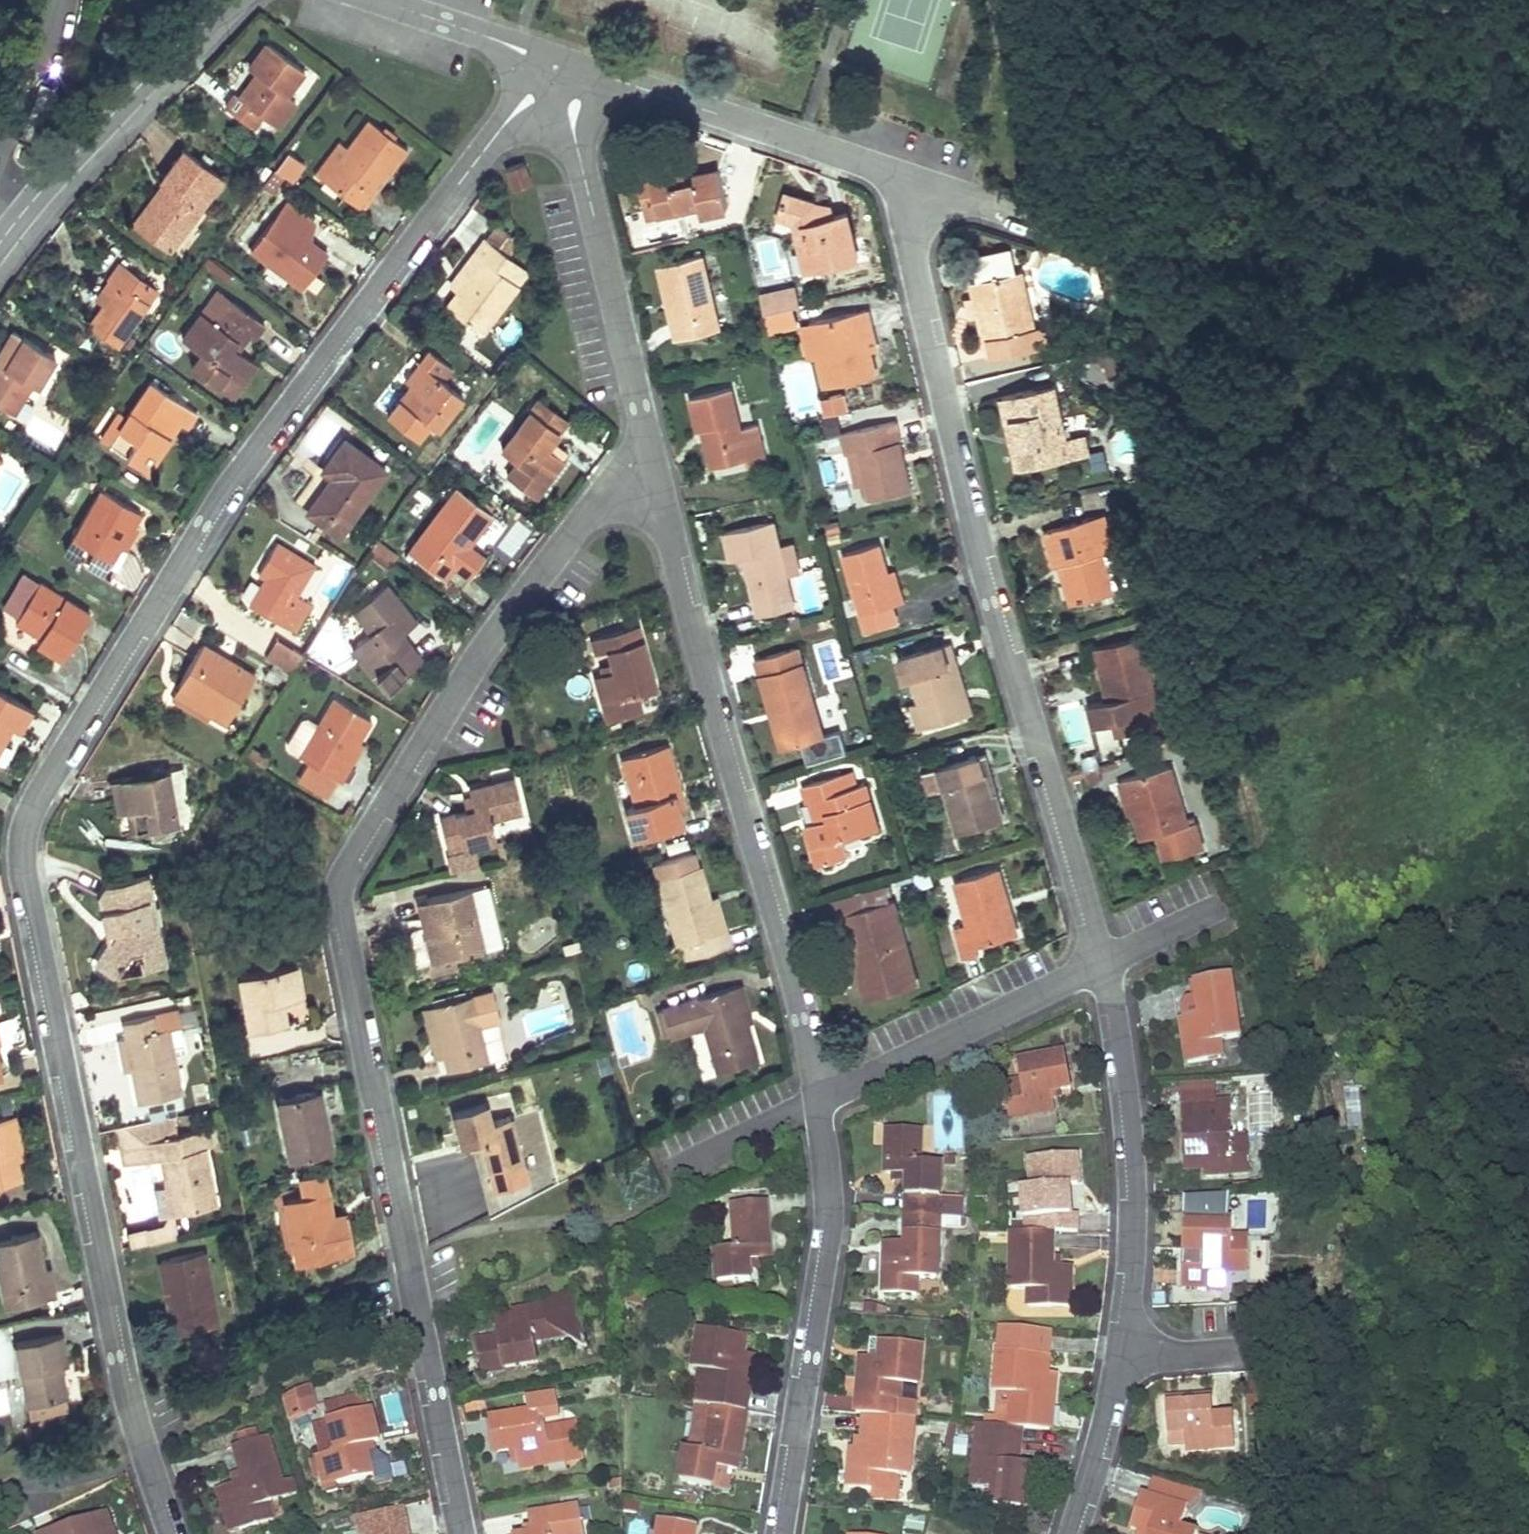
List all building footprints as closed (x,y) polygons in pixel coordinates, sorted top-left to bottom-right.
[(304,71),(267,43),(249,68),(256,73),(258,75),(254,81),(252,79),(239,97),(235,94),(226,107),(252,127),(261,115),(276,126),(295,101),(286,95),(304,71)] [(406,149),(367,120),(323,180),(362,209),(375,192),(371,189),(384,171),(388,174),(406,149)] [(315,174),(323,180),(347,147),(339,142),(315,174)] [(175,241),(223,179),(184,150),(160,182),(166,186),(171,190),(167,195),(163,191),(143,217),(175,241)] [(288,150),(275,168),(284,175),(290,180),(304,162),(288,150)] [(649,197),(653,214),(699,205),(701,215),(727,209),(719,170),(693,176),(694,181),(688,182),(684,160),(639,169),(644,198),(649,197)] [(284,175),(275,168),(263,182),(262,184),(272,191),(284,175)] [(371,189),(375,192),(388,174),(384,171),(371,189)] [(166,186),(163,191),(167,195),(171,190),(166,186)] [(847,214),(832,218),(830,207),(822,209),(823,211),(817,212),(814,202),(786,193),(779,217),(794,221),(801,250),(816,247),(820,268),(858,259),(847,214)] [(648,215),(653,214),(649,197),(644,198),(648,215)] [(300,241),(314,222),(286,201),(259,237),(252,247),(250,249),(302,288),(324,259),(306,246),(300,241)] [(822,209),(830,207),(814,202),(817,212),(823,211),(822,209)] [(170,248),(175,241),(143,217),(138,223),(170,248)] [(314,222),(300,241),(306,246),(320,227),(314,222)] [(246,242),(252,247),(259,237),(254,232),(246,242)] [(447,306),(446,306),(482,333),(528,272),(485,239),(474,254),(482,260),(458,291),(447,306)] [(816,247),(801,250),(806,272),(820,268),(816,247)] [(482,260),(474,254),(450,285),(458,291),(482,260)] [(659,266),(676,339),(719,329),(702,256),(659,266)] [(117,345),(148,304),(140,297),(138,288),(144,288),(148,283),(121,263),(109,279),(118,286),(104,305),(89,324),(117,345)] [(979,315),(985,342),(990,341),(994,356),(1047,344),(1043,327),(1035,329),(1028,331),(1019,291),(1026,289),(1022,271),(971,282),(975,299),(979,315)] [(97,299),(104,305),(118,286),(111,281),(97,299)] [(219,289),(215,294),(230,305),(233,300),(219,289)] [(1035,329),(1026,289),(1019,291),(1028,331),(1035,329)] [(265,324),(233,300),(230,305),(215,294),(182,338),(201,352),(210,359),(200,373),(233,397),(244,382),(238,379),(252,360),(232,346),(236,341),(240,345),(250,333),(255,337),(265,324)] [(971,317),(979,315),(975,299),(968,300),(971,317)] [(787,308),(764,314),(768,333),(791,328),(787,308)] [(863,335),(862,329),(871,326),(867,310),(810,324),(817,357),(825,388),(876,375),(870,351),(866,335),(863,335)] [(498,332),(507,344),(524,332),(515,320),(498,332)] [(811,359),(817,357),(810,324),(802,325),(811,359)] [(877,350),(871,326),(862,329),(863,335),(866,335),(870,351),(877,350)] [(0,353),(0,363),(6,367),(24,338),(14,331),(0,353)] [(14,414),(26,393),(32,384),(37,387),(56,358),(24,338),(6,367),(0,363),(0,406),(14,414)] [(989,357),(994,356),(990,341),(985,342),(989,357)] [(522,351),(517,347),(509,357),(514,361),(522,351)] [(1128,374),(1120,347),(1103,350),(1111,378),(1128,374)] [(453,369),(429,351),(419,364),(420,364),(425,368),(412,385),(388,415),(418,439),(430,424),(438,430),(463,397),(443,381),(453,369)] [(191,366),(200,373),(210,359),(201,352),(191,366)] [(257,364),(252,360),(238,379),(244,382),(257,364)] [(407,381),(412,385),(425,368),(420,364),(407,381)] [(187,427),(196,412),(151,381),(127,416),(109,443),(147,469),(164,444),(159,441),(165,432),(170,436),(180,422),(187,427)] [(1056,386),(1003,398),(1008,420),(1013,419),(1023,466),(1065,458),(1061,439),(1066,438),(1056,386)] [(731,388),(690,397),(698,430),(706,429),(707,434),(704,435),(711,467),(745,459),(747,466),(765,462),(756,425),(739,428),(731,388)] [(26,393),(14,414),(22,419),(36,398),(26,393)] [(823,418),(848,412),(844,394),(819,399),(823,418)] [(508,477),(535,497),(563,459),(554,452),(547,447),(552,440),(567,419),(540,399),(502,450),(518,462),(508,477)] [(101,437),(109,443),(127,416),(119,411),(101,437)] [(1017,467),(1023,466),(1013,419),(1008,420),(1017,467)] [(911,489),(896,421),(842,433),(846,453),(850,452),(859,450),(865,481),(869,499),(911,489)] [(159,441),(164,444),(170,436),(165,432),(159,441)] [(1066,438),(1061,439),(1065,458),(1089,452),(1086,434),(1066,438)] [(386,470),(344,440),(322,470),(319,468),(294,502),(327,525),(336,513),(349,523),(386,470)] [(552,440),(547,447),(554,452),(559,446),(552,440)] [(857,483),(865,481),(859,450),(850,452),(857,483)] [(135,525),(142,513),(102,488),(74,536),(113,560),(135,525)] [(491,514),(457,488),(409,553),(443,578),(453,565),(469,576),(484,558),(467,546),(491,514)] [(336,513),(327,525),(340,534),(349,523),(336,513)] [(1089,519),(1099,553),(1103,552),(1115,549),(1106,514),(1089,519)] [(759,613),(794,605),(786,574),(780,547),(774,519),(725,531),(732,559),(746,556),(759,613)] [(1089,519),(1045,532),(1055,567),(1060,566),(1070,563),(1081,602),(1115,592),(1103,552),(1099,553),(1089,519)] [(135,525),(113,560),(74,536),(65,551),(110,577),(139,528),(135,525)] [(377,541),(371,549),(374,551),(391,564),(397,556),(377,541)] [(313,565),(275,543),(258,572),(269,579),(266,584),(263,582),(249,604),(294,631),(310,604),(295,594),(313,565)] [(792,544),(780,547),(786,574),(799,572),(792,544)] [(888,572),(879,544),(843,554),(866,631),(896,622),(892,606),(897,604),(888,572)] [(391,564),(374,551),(371,555),(388,568),(391,564)] [(1118,551),(1107,553),(1114,587),(1125,585),(1118,551)] [(1071,605),(1081,602),(1070,563),(1060,566),(1071,605)] [(896,569),(888,572),(897,604),(905,601),(896,569)] [(27,574),(5,607),(18,616),(39,582),(27,574)] [(91,614),(39,582),(18,616),(5,607),(0,615),(0,636),(29,654),(37,641),(63,658),(91,614)] [(412,618),(387,585),(353,612),(371,633),(351,648),(374,676),(376,674),(387,688),(418,663),(407,649),(411,646),(401,634),(397,630),(412,618)] [(416,622),(412,618),(397,630),(401,634),(416,622)] [(821,627),(819,620),(802,625),(804,632),(821,627)] [(636,694),(655,688),(637,626),(592,639),(597,653),(609,650),(613,663),(615,670),(603,673),(596,676),(608,720),(641,710),(636,694)] [(1145,636),(1096,648),(1100,664),(1104,663),(1113,699),(1109,700),(1090,705),(1094,725),(1114,720),(1114,721),(1132,733),(1167,725),(1145,636)] [(820,648),(837,677),(852,668),(835,639),(820,648)] [(958,662),(952,642),(899,658),(906,678),(912,676),(920,702),(928,727),(966,715),(951,664),(958,662)] [(255,677),(203,644),(179,684),(215,706),(210,713),(226,723),(255,677)] [(407,649),(418,663),(422,660),(411,646),(407,649)] [(798,647),(756,659),(771,710),(778,708),(789,746),(823,736),(821,726),(814,702),(798,647)] [(302,656),(293,650),(282,668),(291,674),(302,656)] [(974,713),(958,662),(951,664),(966,715),(974,713)] [(288,679),(292,674),(291,674),(282,668),(274,663),(271,669),(288,679)] [(603,673),(615,670),(613,663),(601,667),(603,673)] [(1113,699),(1104,663),(1100,664),(1109,700),(1113,699)] [(215,706),(179,684),(174,691),(210,713),(215,706)] [(31,709),(0,689),(0,731),(6,721),(12,725),(19,729),(31,709)] [(335,697),(299,755),(341,780),(351,765),(346,762),(359,742),(372,720),(335,697)] [(827,698),(814,702),(821,726),(834,722),(827,698)] [(921,729),(928,727),(920,702),(914,704),(921,729)] [(778,708),(771,710),(782,748),(789,746),(778,708)] [(6,721),(0,731),(0,733),(5,736),(12,725),(6,721)] [(359,742),(346,762),(351,765),(363,744),(359,742)] [(678,783),(667,745),(623,758),(636,805),(626,808),(635,837),(682,824),(678,809),(673,793),(670,794),(668,786),(678,783)] [(265,766),(270,759),(253,748),(248,755),(265,766)] [(992,794),(997,793),(986,755),(981,756),(992,794)] [(981,756),(930,771),(935,787),(944,784),(958,833),(1005,819),(997,793),(992,794),(981,756)] [(1171,766),(1122,781),(1127,796),(1131,794),(1138,814),(1145,838),(1158,834),(1165,859),(1205,847),(1197,821),(1188,824),(1171,766)] [(178,822),(169,770),(122,778),(127,811),(131,831),(178,822)] [(843,773),(847,788),(853,787),(848,771),(843,773)] [(879,827),(866,783),(853,787),(847,788),(843,773),(803,785),(808,801),(811,800),(816,799),(820,814),(828,812),(829,817),(817,821),(806,825),(813,847),(847,836),(846,831),(857,828),(859,833),(879,827)] [(118,812),(127,811),(122,778),(112,780),(118,812)] [(440,818),(447,850),(496,839),(491,819),(522,811),(515,779),(470,790),(471,797),(474,811),(467,812),(440,818)] [(685,807),(678,783),(668,786),(670,794),(673,793),(678,809),(685,807)] [(1131,794),(1127,796),(1133,816),(1138,814),(1131,794)] [(464,799),(467,812),(474,811),(471,797),(464,799)] [(820,814),(816,799),(811,800),(817,821),(829,817),(828,812),(820,814)] [(846,831),(847,836),(859,833),(857,828),(846,831)] [(448,855),(452,872),(477,866),(472,849),(448,855)] [(709,898),(699,865),(658,877),(679,944),(682,943),(686,957),(730,945),(725,929),(719,931),(709,898)] [(1008,901),(998,868),(956,881),(969,924),(955,928),(964,959),(980,954),(977,946),(1013,935),(1003,902),(1008,901)] [(154,907),(149,877),(109,884),(101,895),(106,920),(116,918),(117,929),(109,940),(96,960),(115,973),(145,967),(140,940),(154,937),(149,907),(154,907)] [(831,902),(835,917),(887,902),(883,887),(831,902)] [(470,890),(426,900),(432,925),(423,927),(414,929),(409,938),(415,965),(440,959),(484,948),(470,890)] [(709,898),(719,931),(725,929),(715,896),(709,898)] [(426,900),(425,897),(416,899),(423,927),(432,925),(426,900)] [(893,900),(887,902),(835,917),(841,937),(848,935),(853,952),(858,951),(865,976),(860,977),(867,999),(915,986),(898,926),(901,926),(893,900)] [(1003,902),(1013,935),(1018,934),(1008,901),(1003,902)] [(164,964),(154,907),(149,907),(154,937),(140,940),(145,967),(164,964)] [(116,918),(106,920),(109,940),(117,929),(116,918)] [(858,951),(853,952),(860,977),(865,976),(858,951)] [(301,997),(296,966),(241,976),(251,1029),(287,1023),(282,1001),(301,997)] [(1239,1039),(1229,975),(1196,980),(1198,996),(1201,1015),(1184,1017),(1181,1018),(1188,1063),(1221,1059),(1219,1041),(1239,1039)] [(742,985),(737,986),(748,1023),(753,1021),(742,985)] [(748,1023),(737,986),(661,1008),(662,1009),(669,1033),(670,1037),(703,1027),(716,1072),(759,1059),(748,1023)] [(444,1054),(448,1071),(489,1061),(481,1027),(501,1022),(493,992),(432,1007),(444,1054)] [(1201,1015),(1198,996),(1189,998),(1182,1008),(1184,1017),(1201,1015)] [(435,1056),(444,1054),(432,1007),(423,1010),(435,1056)] [(665,1034),(669,1033),(662,1009),(658,1010),(665,1034)] [(138,1102),(182,1093),(170,1030),(182,1028),(179,1012),(123,1023),(126,1037),(132,1069),(138,1102)] [(15,1040),(9,1018),(0,1020),(0,1031),(3,1043),(15,1040)] [(328,1043),(324,1021),(245,1036),(250,1058),(328,1043)] [(126,1071),(132,1069),(126,1037),(120,1038),(126,1071)] [(1066,1056),(1017,1065),(1021,1085),(1004,1088),(1007,1105),(1010,1121),(1056,1112),(1054,1100),(1052,1093),(1060,1091),(1072,1089),(1066,1056)] [(1182,1107),(1216,1105),(1215,1083),(1181,1085),(1182,1107)] [(992,1107),(1007,1105),(1004,1088),(989,1091),(992,1107)] [(320,1091),(278,1099),(290,1158),(332,1150),(320,1091)] [(1062,1099),(1060,1091),(1052,1093),(1054,1100),(1062,1099)] [(485,1104),(454,1111),(462,1144),(470,1142),(482,1139),(484,1146),(490,1170),(522,1163),(511,1118),(490,1123),(485,1104)] [(1232,1142),(1231,1105),(1216,1105),(1182,1107),(1184,1158),(1204,1157),(1205,1169),(1205,1177),(1251,1175),(1250,1141),(1232,1142)] [(17,1115),(9,1117),(17,1159),(25,1157),(17,1115)] [(206,1148),(202,1131),(176,1136),(173,1116),(117,1127),(124,1165),(149,1160),(161,1158),(166,1183),(171,1213),(216,1204),(206,1148)] [(21,1178),(17,1159),(9,1117),(0,1119),(0,1182),(21,1178)] [(208,1130),(202,1131),(206,1148),(212,1147),(208,1130)] [(907,1183),(906,1216),(939,1217),(961,1218),(962,1198),(939,1197),(940,1164),(919,1163),(920,1131),(888,1130),(887,1176),(894,1176),(907,1176),(907,1183)] [(472,1149),(484,1146),(482,1139),(470,1142),(472,1149)] [(1079,1186),(1077,1155),(1030,1158),(1032,1188),(1022,1189),(1026,1233),(1053,1233),(1078,1233),(1077,1215),(1071,1216),(1069,1194),(1067,1193),(1066,1187),(1079,1186)] [(1205,1169),(1204,1157),(1184,1158),(1185,1170),(1205,1169)] [(159,1215),(171,1213),(166,1183),(153,1186),(159,1215)] [(298,1262),(340,1255),(333,1215),(328,1191),(287,1199),(298,1262)] [(770,1261),(765,1201),(733,1204),(737,1250),(716,1251),(720,1301),(735,1299),(734,1293),(733,1284),(741,1283),(752,1282),(750,1263),(770,1261)] [(333,1215),(340,1255),(346,1253),(339,1214),(333,1215)] [(939,1217),(906,1216),(905,1244),(905,1250),(885,1250),(884,1295),(917,1296),(917,1279),(937,1279),(939,1217)] [(1232,1238),(1232,1218),(1184,1217),(1183,1251),(1190,1251),(1202,1251),(1202,1267),(1190,1267),(1182,1267),(1181,1286),(1210,1287),(1210,1271),(1248,1272),(1249,1238),(1232,1238)] [(190,1219),(163,1224),(166,1239),(193,1233),(190,1219)] [(163,1224),(133,1230),(136,1245),(166,1239),(163,1224)] [(1026,1233),(1012,1232),(1011,1290),(1029,1291),(1029,1308),(1070,1309),(1071,1267),(1060,1267),(1053,1267),(1053,1259),(1053,1233),(1026,1233)] [(5,1304),(49,1297),(44,1267),(38,1234),(0,1240),(0,1273),(5,1304)] [(1202,1267),(1202,1251),(1190,1251),(1190,1267),(1202,1267)] [(205,1252),(160,1260),(167,1296),(173,1295),(180,1332),(219,1325),(205,1252)] [(50,1266),(44,1267),(49,1297),(55,1295),(50,1266)] [(741,1283),(733,1284),(734,1293),(742,1292),(741,1283)] [(643,1294),(624,1291),(623,1301),(641,1304),(643,1294)] [(173,1295),(167,1296),(174,1333),(180,1332),(173,1295)] [(562,1305),(563,1314),(581,1310),(579,1295),(544,1302),(545,1308),(562,1305)] [(563,1314),(562,1305),(545,1308),(516,1313),(517,1315),(520,1333),(500,1337),(477,1341),(483,1374),(540,1363),(536,1342),(566,1336),(588,1351),(589,1351),(581,1310),(563,1314)] [(500,1337),(520,1333),(517,1315),(497,1319),(500,1337)] [(1038,1372),(1040,1356),(1048,1357),(1051,1331),(1001,1327),(995,1393),(1012,1395),(1010,1419),(997,1418),(997,1426),(1013,1428),(1022,1429),(1051,1431),(1056,1374),(1047,1373),(1038,1372)] [(710,1373),(705,1406),(746,1412),(754,1355),(744,1354),(737,1353),(739,1335),(699,1330),(693,1370),(698,1371),(710,1373)] [(61,1335),(16,1344),(28,1405),(34,1404),(65,1398),(67,1398),(61,1366),(67,1364),(61,1335)] [(739,1335),(737,1353),(744,1354),(746,1336),(739,1335)] [(870,1358),(879,1358),(881,1341),(872,1340),(870,1358)] [(862,1357),(857,1414),(860,1415),(864,1415),(913,1420),(915,1402),(917,1402),(922,1345),(881,1341),(879,1358),(870,1358),(862,1357)] [(1047,1373),(1048,1357),(1040,1356),(1038,1372),(1047,1373)] [(697,1405),(705,1406),(710,1373),(698,1371),(694,1405),(697,1405)] [(1248,1385),(1249,1400),(1267,1399),(1268,1385),(1248,1385)] [(279,1396),(288,1424),(320,1414),(311,1386),(279,1396)] [(576,1424),(544,1430),(542,1420),(559,1417),(555,1395),(529,1400),(531,1412),(492,1420),(499,1453),(512,1450),(519,1449),(521,1463),(522,1469),(583,1457),(576,1424)] [(326,1406),(329,1420),(367,1410),(363,1397),(326,1406)] [(67,1408),(65,1398),(34,1404),(36,1414),(67,1408)] [(853,1411),(852,1398),(831,1399),(831,1411),(853,1411)] [(1214,1418),(1213,1398),(1167,1400),(1169,1445),(1186,1445),(1187,1453),(1235,1451),(1234,1417),(1214,1418)] [(1249,1400),(1249,1415),(1266,1415),(1267,1399),(1249,1400)] [(482,1403),(471,1405),(472,1414),(484,1412),(482,1403)] [(705,1406),(697,1405),(691,1450),(687,1450),(683,1484),(715,1488),(718,1468),(730,1470),(738,1471),(746,1412),(705,1406)] [(380,1442),(371,1409),(367,1410),(329,1420),(329,1423),(337,1453),(328,1455),(336,1488),(376,1477),(367,1446),(374,1444),(380,1442)] [(913,1420),(864,1415),(862,1431),(871,1432),(869,1449),(857,1448),(852,1448),(848,1489),(872,1491),(889,1492),(891,1475),(898,1476),(908,1477),(913,1420)] [(869,1449),(871,1432),(862,1431),(864,1415),(860,1415),(857,1448),(869,1449)] [(997,1418),(986,1418),(985,1425),(997,1426),(997,1418)] [(496,1454),(499,1453),(492,1420),(489,1420),(496,1454)] [(337,1453),(329,1423),(314,1427),(322,1457),(318,1458),(328,1495),(337,1493),(336,1488),(328,1455),(337,1453)] [(1010,1463),(1013,1428),(997,1426),(985,1425),(980,1425),(974,1489),(994,1491),(992,1508),(1026,1511),(1030,1465),(1019,1463),(1010,1463)] [(282,1483),(268,1436),(260,1439),(256,1428),(239,1434),(243,1444),(234,1447),(242,1472),(245,1481),(236,1484),(226,1487),(240,1531),(273,1521),(267,1504),(298,1495),(293,1479),(282,1483)] [(1013,1428),(1010,1463),(1019,1463),(1022,1429),(1013,1428)] [(376,1452),(374,1444),(367,1446),(370,1453),(376,1452)] [(515,1464),(521,1463),(519,1449),(512,1450),(515,1464)] [(730,1470),(718,1468),(715,1488),(733,1491),(734,1479),(730,1478),(730,1470)] [(233,1475),(236,1484),(245,1481),(242,1472),(233,1475)] [(896,1503),(898,1476),(891,1475),(889,1492),(872,1491),(871,1500),(896,1503)] [(1142,1496),(1132,1528),(1142,1531),(1151,1533),(1198,1533),(1182,1529),(1188,1510),(1177,1507),(1183,1487),(1156,1479),(1150,1498),(1142,1496)] [(240,1531),(226,1487),(216,1490),(230,1533),(232,1533),(240,1531)] [(1203,1493),(1183,1487),(1177,1507),(1188,1510),(1191,1511),(1203,1493)] [(406,1523),(403,1507),(357,1519),(360,1533),(375,1530),(375,1533),(408,1533),(406,1523)] [(577,1507),(532,1516),(535,1533),(582,1533),(577,1507)] [(114,1531),(108,1514),(52,1533),(105,1533),(114,1531)] [(926,1519),(907,1517),(905,1531),(924,1533),(926,1519)] [(695,1525),(661,1520),(659,1533),(694,1533),(695,1525)]
